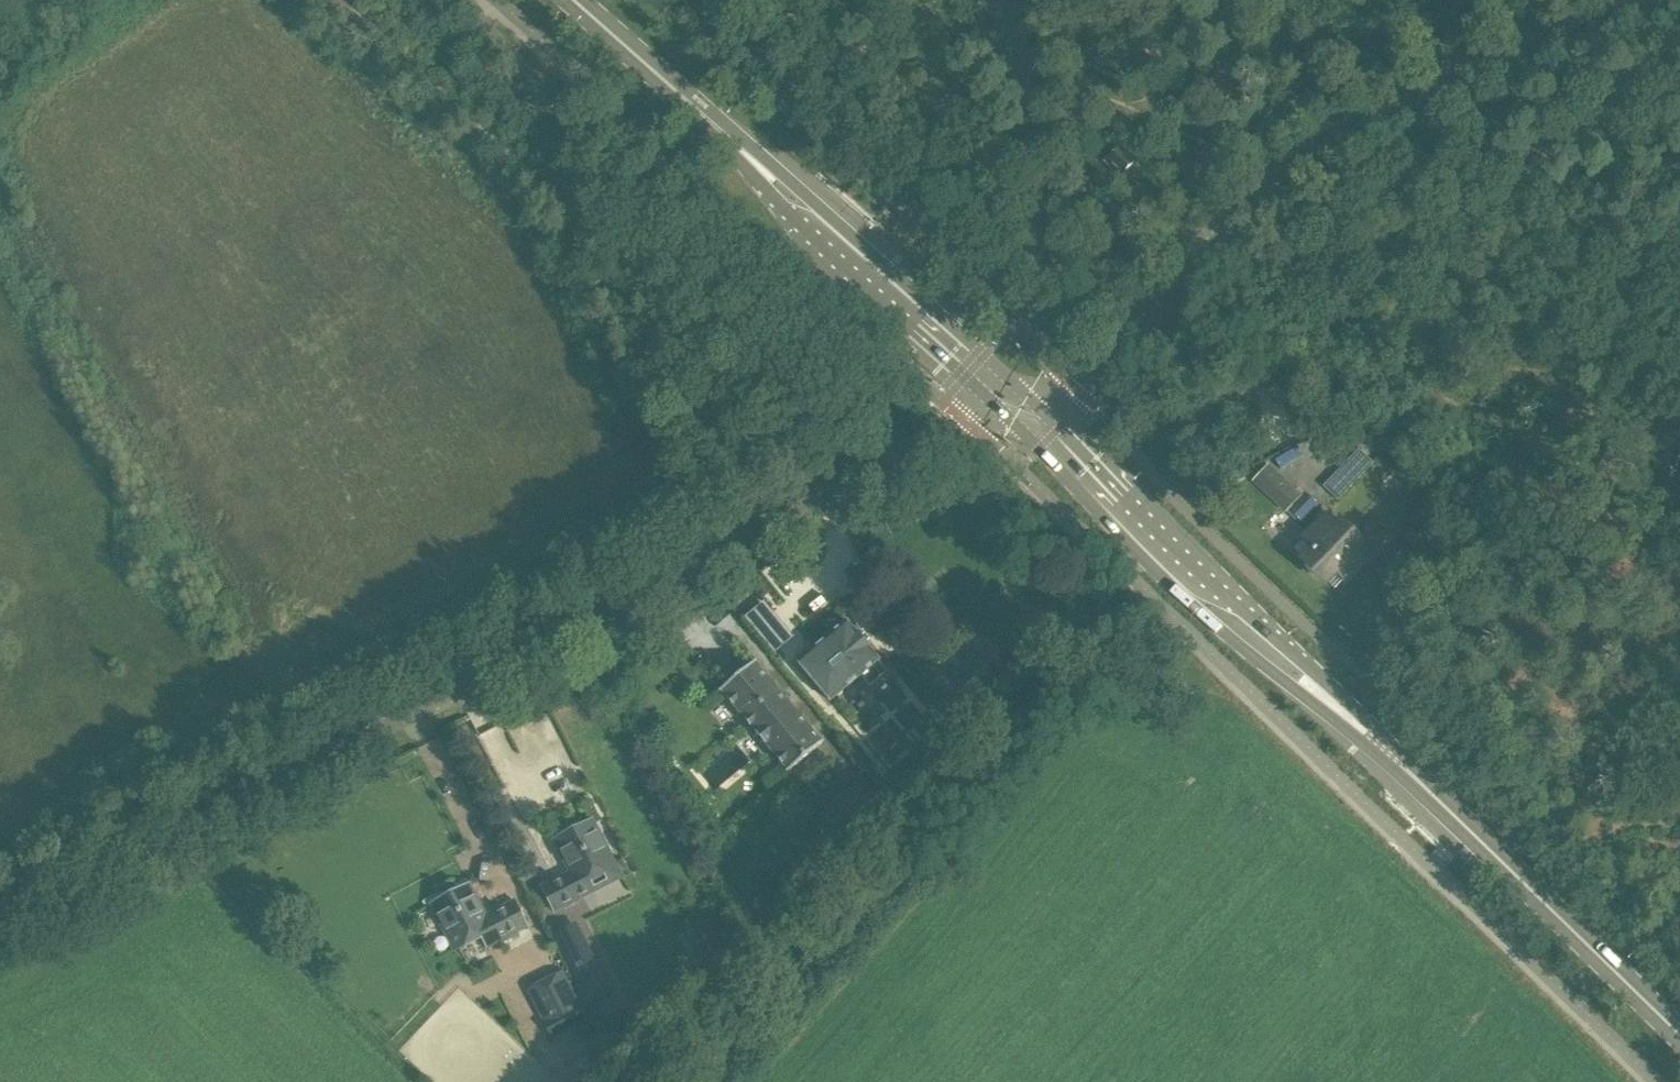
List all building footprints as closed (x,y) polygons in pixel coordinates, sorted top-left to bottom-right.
[(1121,176),(1134,164),(1118,148),(1105,161),(1121,176)] [(1295,493),(1267,467),(1254,481),(1285,511),(1302,493),(1298,489),(1295,493)] [(1338,531),(1324,518),(1302,540),(1312,550),(1303,560),(1334,590),(1365,558),(1351,544),(1354,540),(1341,528),(1338,531)] [(1402,552),(1391,542),(1375,558),(1386,568),(1402,552)] [(743,618),(770,652),(782,642),(754,609),(743,618)] [(857,636),(847,624),(847,623),(846,621),(796,662),(829,702),(860,676),(868,686),(885,672),(877,662),(879,660),(877,658),(876,659),(866,647),(867,645),(859,635),(857,636)] [(789,771),(822,742),(754,662),(721,691),(789,771)] [(986,689),(976,677),(968,684),(978,696),(986,689)] [(571,871),(559,877),(542,886),(555,912),(584,897),(578,886),(617,866),(593,820),(554,839),(564,859),(566,858),(573,871),(571,872),(571,871)] [(515,901),(491,913),(486,916),(486,917),(485,917),(478,904),(480,903),(469,884),(431,904),(455,950),(493,931),(499,941),(528,926),(515,901)] [(709,948),(717,962),(735,953),(728,939),(709,948)] [(568,957),(590,1001),(610,991),(588,947),(568,957)] [(553,1037),(590,1019),(565,970),(532,987),(549,1019),(545,1021),(553,1037)]
